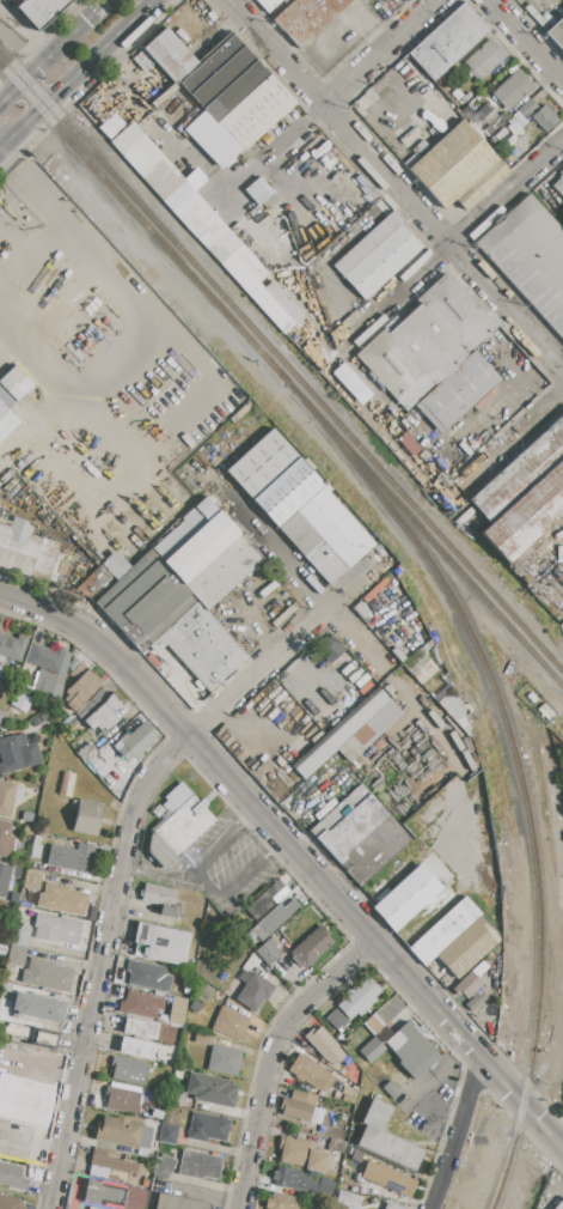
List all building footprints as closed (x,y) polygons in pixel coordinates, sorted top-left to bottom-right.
[(39,30),(13,0),(73,0),(39,30)] [(269,13),(256,0),(282,0),(269,13)] [(273,19),(293,0),(353,0),(300,48),(273,19)] [(433,81),(408,54),(465,2),(489,30),(433,81)] [(545,32),(562,16),(562,51),(545,32)] [(197,62),(176,81),(173,84),(142,49),(165,28),(197,62)] [(269,74),(214,123),(176,81),(197,62),(231,32),(269,74)] [(463,61),(489,37),(506,56),(479,80),(463,61)] [(491,93),(518,69),(534,86),(507,111),(491,93)] [(269,74),(295,103),(238,156),(210,127),(214,123),(269,74)] [(531,99),(538,107),(525,119),(518,110),(531,99)] [(531,116),(545,104),(550,110),(552,108),(556,111),(553,114),(559,121),(546,133),(531,116)] [(403,164),(416,152),(412,147),(422,139),(430,148),(463,120),(508,171),(464,211),(453,199),(443,208),(403,164)] [(558,172),(562,168),(562,197),(551,184),(559,178),(558,177),(561,175),(558,172)] [(530,195),(562,232),(562,340),(476,243),(530,195)] [(399,225),(343,277),(332,266),(392,211),(403,223),(399,225)] [(363,300),(343,277),(399,225),(421,249),(363,300)] [(206,249),(228,229),(269,273),(259,281),(296,323),(283,335),(206,249)] [(496,328),(472,350),(410,406),(405,411),(355,356),(386,327),(390,330),(420,304),(416,300),(446,273),(496,328)] [(410,406),(472,350),(500,381),(439,436),(410,406)] [(16,401),(0,384),(0,380),(16,365),(33,384),(16,401)] [(8,411),(0,419),(0,384),(16,401),(7,409),(8,411)] [(469,500),(562,415),(562,513),(507,564),(478,533),(490,523),(469,500)] [(225,470),(271,427),(298,456),(252,499),(225,470)] [(298,456),(324,485),(322,486),(277,527),(252,499),(298,456)] [(322,486),(374,543),(330,584),(277,527),(322,486)] [(207,496),(264,559),(208,610),(152,549),(183,521),(182,520),(207,496)] [(47,583),(0,567),(0,518),(11,522),(13,517),(33,524),(32,529),(45,534),(43,540),(60,545),(56,553),(63,555),(61,560),(57,573),(54,582),(48,579),(47,583)] [(151,549),(197,601),(147,646),(141,652),(94,603),(151,549)] [(100,563),(114,549),(130,567),(116,581),(100,563)] [(61,560),(68,563),(65,576),(57,573),(61,560)] [(197,601),(250,658),(212,694),(167,645),(155,656),(147,646),(197,601)] [(362,620),(353,609),(361,601),(371,613),(362,620)] [(20,662),(0,655),(0,634),(16,639),(18,634),(29,638),(20,662)] [(330,663),(319,652),(333,638),(344,650),(330,663)] [(30,643),(51,649),(51,646),(72,654),(63,686),(54,684),(57,673),(23,662),(30,643)] [(422,654),(405,669),(419,685),(436,670),(422,654)] [(87,668),(75,681),(69,675),(80,662),(87,668)] [(87,668),(102,682),(77,710),(61,697),(75,681),(87,668)] [(42,680),(54,684),(63,686),(59,700),(38,694),(42,680)] [(378,686),(403,713),(348,764),(337,751),(305,780),(292,765),(378,686)] [(91,700),(102,689),(108,697),(97,706),(91,700)] [(20,693),(31,699),(25,712),(13,705),(20,693)] [(84,722),(112,695),(123,707),(115,715),(118,719),(106,731),(102,727),(99,729),(96,725),(91,730),(84,722)] [(91,700),(97,706),(84,722),(77,715),(91,700)] [(73,718),(84,729),(74,737),(63,727),(73,718)] [(143,722),(159,737),(136,759),(130,754),(126,759),(117,751),(123,745),(120,740),(126,734),(128,736),(143,722)] [(42,764),(0,774),(0,764),(2,764),(0,754),(0,739),(16,735),(19,747),(36,742),(42,764)] [(87,742),(96,751),(82,763),(75,754),(87,742)] [(63,772),(74,773),(69,797),(57,795),(63,772)] [(10,818),(0,816),(0,781),(17,785),(16,788),(24,790),(22,801),(13,800),(10,818)] [(215,820),(176,857),(178,859),(165,873),(148,855),(149,830),(158,821),(149,812),(158,803),(160,807),(166,801),(164,798),(180,783),(215,820)] [(308,831),(360,784),(411,839),(359,887),(308,831)] [(79,800),(103,804),(96,837),(72,832),(79,800)] [(5,858),(0,857),(0,822),(11,825),(8,837),(18,839),(14,857),(6,855),(5,858)] [(54,840),(78,845),(78,843),(96,846),(93,856),(87,856),(87,858),(97,861),(94,869),(85,868),(84,873),(47,864),(50,845),(53,845),(54,840)] [(5,899),(0,898),(0,863),(12,865),(5,899)] [(372,907),(417,865),(440,889),(394,931),(372,907)] [(26,868),(41,871),(37,892),(22,888),(26,868)] [(277,879),(284,887),(271,899),(275,903),(253,921),(243,910),(277,879)] [(47,882),(69,887),(69,889),(90,894),(87,905),(94,906),(92,917),(37,905),(39,893),(44,894),(47,882)] [(146,883),(176,889),(173,904),(179,905),(178,912),(180,913),(179,919),(158,916),(160,904),(142,900),(146,883)] [(408,948),(464,895),(481,915),(435,956),(424,966),(408,948)] [(256,923),(279,903),(283,907),(293,899),(300,906),(290,915),(290,916),(268,937),(256,923)] [(37,913),(82,923),(78,946),(60,941),(59,943),(36,938),(37,932),(35,931),(36,928),(33,927),(37,913)] [(435,956),(481,915),(503,938),(458,980),(435,956)] [(139,923),(190,932),(183,966),(133,956),(139,923)] [(16,925),(31,929),(27,947),(12,944),(16,925)] [(288,954),(322,925),(329,934),(326,936),(333,943),(302,971),(288,954)] [(255,950),(273,936),(279,943),(274,947),(281,955),(268,966),(255,950)] [(27,947),(23,966),(7,964),(12,944),(27,947)] [(30,958),(54,962),(54,966),(73,970),(68,992),(20,982),(24,968),(27,970),(30,958)] [(129,960),(167,967),(165,976),(172,977),(169,992),(128,984),(130,974),(126,973),(129,960)] [(470,971),(482,983),(466,1000),(461,995),(460,997),(452,990),(470,971)] [(253,972),(275,988),(267,1000),(264,998),(255,1013),(235,1000),(253,972)] [(348,1020),(336,1007),(348,995),(347,992),(353,986),(355,989),(368,978),(380,991),(368,1001),(371,1004),(357,1015),(356,1013),(348,1020)] [(204,983),(213,989),(203,1003),(195,997),(204,983)] [(128,989),(165,996),(163,1009),(158,1008),(155,1016),(130,1011),(129,1014),(120,1011),(122,1000),(126,1001),(128,989)] [(17,990),(67,1001),(61,1025),(16,1014),(17,1010),(12,1009),(17,990)] [(477,994),(484,1001),(472,1013),(465,1006),(477,994)] [(173,996),(186,1000),(182,1028),(167,1026),(173,996)] [(194,1000),(201,1006),(195,1013),(188,1007),(194,1000)] [(212,1029),(221,1007),(252,1020),(243,1043),(212,1029)] [(325,1019),(336,1008),(344,1016),(333,1027),(325,1019)] [(126,1017),(158,1025),(155,1040),(123,1034),(126,1017)] [(393,1052),(406,1040),(398,1029),(408,1021),(440,1057),(414,1081),(398,1063),(400,1061),(393,1052)] [(7,1023),(31,1029),(32,1027),(60,1033),(55,1051),(26,1045),(27,1041),(22,1040),(22,1038),(5,1034),(7,1023)] [(320,1026),(338,1046),(337,1047),(344,1056),(331,1068),(304,1037),(313,1028),(316,1031),(320,1026)] [(195,1032),(212,1035),(209,1046),(194,1043),(195,1032)] [(359,1051),(374,1037),(385,1049),(369,1063),(359,1051)] [(118,1053),(122,1038),(154,1045),(151,1059),(118,1053)] [(212,1045),(241,1051),(235,1077),(207,1071),(212,1045)] [(299,1053),(331,1074),(330,1075),(333,1077),(323,1094),(287,1071),(299,1053)] [(112,1056),(147,1063),(142,1087),(112,1081),(114,1073),(110,1071),(112,1056)] [(190,1073),(227,1080),(226,1085),(237,1086),(232,1107),(195,1100),(196,1094),(185,1093),(190,1073)] [(388,1081),(399,1092),(392,1098),(383,1088),(388,1081)] [(7,1087),(43,1094),(38,1117),(2,1110),(7,1087)] [(106,1087),(141,1094),(136,1116),(105,1108),(106,1102),(103,1101),(106,1087)] [(183,1093),(180,1106),(167,1104),(170,1090),(183,1093)] [(290,1099),(293,1090),(308,1094),(306,1104),(290,1099)] [(282,1098),(290,1099),(306,1104),(313,1106),(308,1124),(281,1117),(282,1110),(279,1110),(282,1098)] [(355,1147),(365,1126),(359,1124),(371,1098),(393,1108),(383,1131),(424,1150),(414,1173),(355,1147)] [(192,1113),(230,1120),(225,1142),(206,1138),(206,1142),(188,1138),(192,1113)] [(103,1116),(116,1118),(116,1117),(130,1119),(129,1120),(145,1124),(140,1149),(93,1140),(97,1122),(102,1123),(103,1116)] [(2,1149),(0,1149),(0,1117),(8,1119),(2,1149)] [(159,1141),(163,1124),(178,1128),(176,1144),(159,1141)] [(281,1136),(311,1143),(310,1149),(329,1154),(324,1174),(304,1169),(304,1168),(279,1162),(282,1150),(277,1149),(281,1136)] [(37,1166),(0,1158),(0,1149),(2,1149),(38,1158),(37,1166)] [(93,1149),(108,1152),(106,1158),(147,1166),(145,1177),(127,1173),(127,1175),(136,1178),(135,1185),(87,1175),(93,1149)] [(182,1149),(222,1158),(219,1180),(203,1177),(203,1180),(177,1175),(182,1149)] [(362,1153),(378,1160),(375,1164),(417,1183),(409,1199),(360,1178),(363,1169),(356,1166),(362,1153)] [(153,1173),(163,1154),(177,1161),(167,1180),(153,1173)] [(26,1191),(0,1185),(0,1161),(24,1166),(20,1178),(29,1180),(26,1191)] [(275,1168),(277,1169),(277,1166),(288,1168),(288,1169),(301,1173),(296,1190),(284,1187),(284,1190),(274,1187),(275,1180),(271,1179),(275,1168)] [(148,1190),(144,1208),(116,1208),(82,1202),(87,1178),(148,1190)] [(361,1197),(358,1208),(334,1208),(339,1190),(361,1197)] [(314,1204),(314,1208),(263,1208),(265,1198),(270,1199),(273,1192),(300,1198),(300,1202),(314,1204)] [(209,1203),(208,1208),(149,1208),(149,1207),(154,1208),(158,1193),(209,1203)] [(25,1202),(23,1208),(0,1208),(0,1196),(25,1202)] [(553,1208),(562,1197),(562,1208),(553,1208)]
